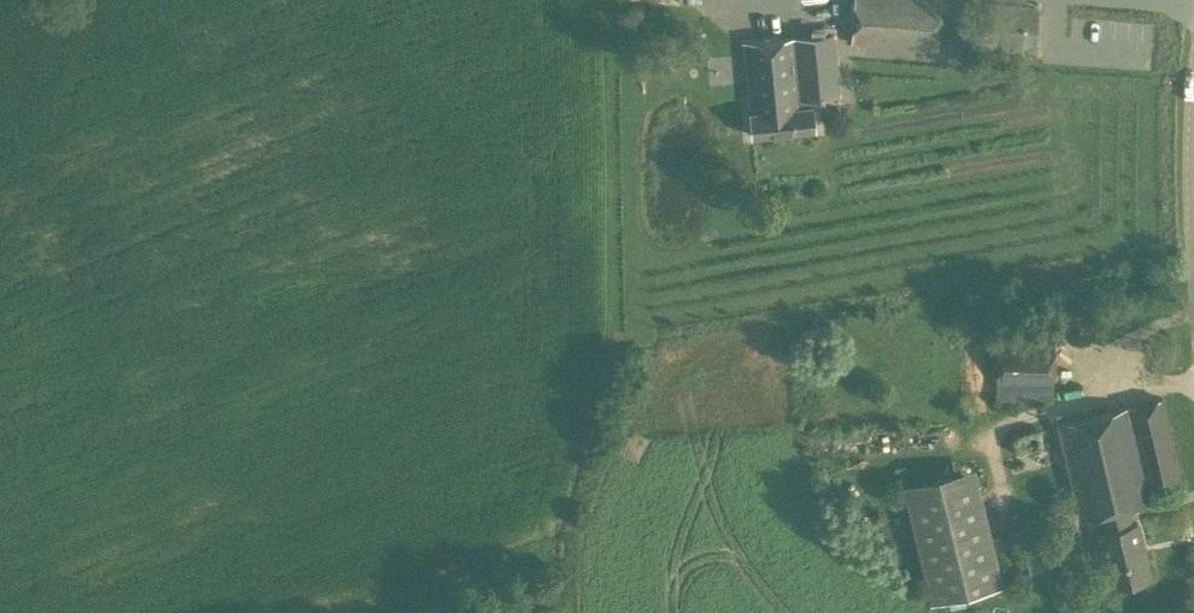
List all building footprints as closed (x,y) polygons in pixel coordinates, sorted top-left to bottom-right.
[(851,44),(937,50),(942,0),(853,0),(851,44)] [(965,1),(962,47),(1035,52),(1039,6),(965,1)] [(842,106),(841,94),(835,31),(742,41),(749,112),(750,112),(752,135),(815,128),(813,110),(842,106)] [(1055,337),(996,337),(995,401),(1054,402),(1055,337)] [(1152,500),(1149,486),(1182,478),(1163,396),(1056,421),(1079,518),(1152,500)] [(902,483),(930,600),(1002,582),(974,465),(902,483)] [(1151,575),(1138,522),(1099,532),(1112,584),(1151,575)] [(1024,541),(1030,574),(1082,564),(1081,556),(1089,555),(1084,528),(1024,541)]
